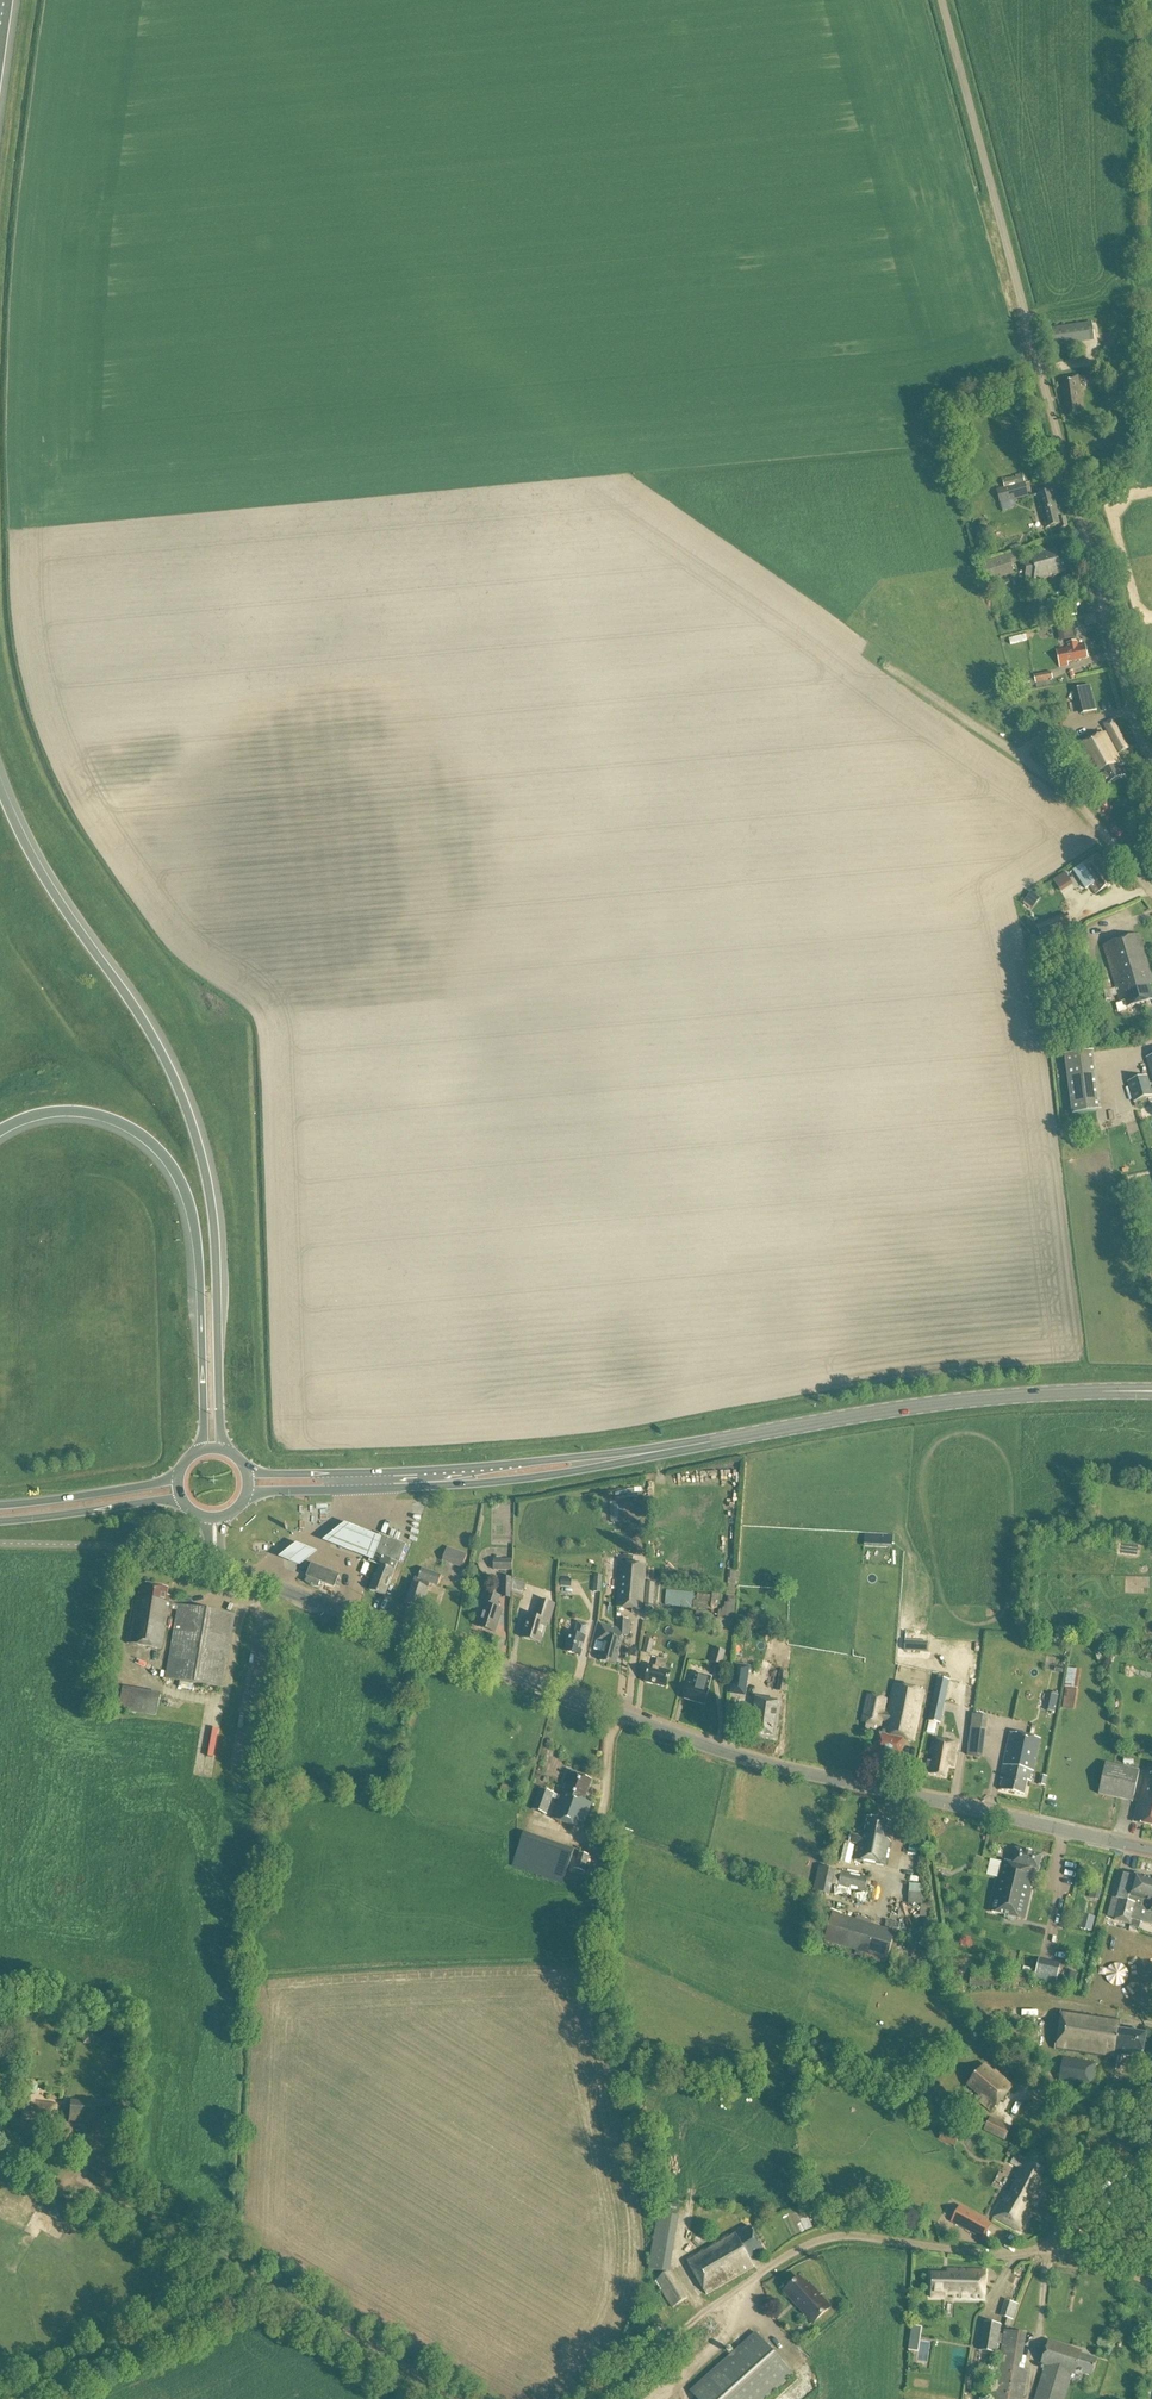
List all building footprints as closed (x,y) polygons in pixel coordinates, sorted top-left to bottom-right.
[(1092,323),(1051,329),(1053,348),(1095,342),(1092,323)] [(1069,418),(1084,415),(1081,392),(1079,392),(1077,377),(1059,380),(1061,396),(1064,396),(1066,409),(1068,408),(1069,418)] [(999,505),(1028,497),(1022,474),(1015,476),(1016,478),(1013,479),(1013,477),(1005,479),(1006,481),(1002,482),(1004,488),(995,491),(999,505)] [(1059,531),(1066,530),(1064,521),(1060,521),(1053,494),(1038,498),(1045,526),(1048,525),(1049,530),(1058,527),(1059,531)] [(1027,580),(1033,578),(1034,584),(1071,574),(1070,572),(1066,557),(1056,560),(1054,551),(1028,558),(1027,558),(1028,562),(1028,563),(1023,564),(1022,564),(1027,580)] [(1023,562),(1020,552),(976,566),(983,587),(984,586),(986,593),(998,589),(996,581),(1013,575),(1010,566),(1023,562)] [(1025,635),(1008,639),(1010,645),(1027,641),(1025,635)] [(1085,646),(1078,647),(1077,642),(1067,644),(1068,649),(1057,651),(1061,668),(1068,667),(1068,664),(1088,659),(1085,646)] [(1051,672),(1034,676),(1035,681),(1036,684),(1052,680),(1051,672)] [(1031,680),(1013,684),(1015,690),(1033,686),(1031,681),(1031,680)] [(1073,691),(1079,716),(1097,712),(1090,686),(1073,691)] [(1103,725),(1119,755),(1129,750),(1113,720),(1103,725)] [(1114,785),(1125,780),(1119,770),(1122,768),(1105,736),(1078,750),(1093,781),(1100,777),(1106,790),(1109,790),(1112,788),(1114,785)] [(1095,898),(1112,887),(1102,872),(1105,870),(1097,857),(1078,870),(1095,898)] [(1057,879),(1065,891),(1076,884),(1068,872),(1057,879)] [(1031,893),(1023,903),(1031,910),(1039,900),(1031,893)] [(1115,989),(1112,990),(1106,969),(1089,974),(1096,995),(1094,996),(1097,1005),(1111,1000),(1110,998),(1117,996),(1120,1005),(1124,1004),(1126,1011),(1151,1002),(1148,989),(1151,982),(1138,937),(1103,948),(1115,989)] [(1071,1116),(1097,1113),(1090,1053),(1065,1056),(1071,1116)] [(1151,1090),(1147,1077),(1128,1083),(1135,1102),(1151,1097),(1151,1089),(1151,1090)] [(361,1533),(345,1526),(323,1544),(348,1554),(369,1563),(378,1540),(361,1533)] [(374,1578),(369,1591),(385,1597),(398,1563),(399,1563),(406,1546),(380,1536),(378,1540),(369,1563),(380,1567),(375,1579),(374,1578)] [(307,1551),(296,1546),(278,1560),(289,1565),(300,1570),(305,1566),(318,1555),(307,1551)] [(467,1555),(447,1548),(442,1562),(462,1569),(467,1555)] [(633,1556),(623,1555),(623,1563),(632,1564),(633,1556)] [(512,1560),(494,1560),(493,1571),(512,1571),(512,1560)] [(641,1609),(645,1565),(632,1564),(623,1563),(621,1563),(617,1607),(641,1609)] [(311,1568),(307,1579),(304,1583),(306,1585),(307,1586),(310,1587),(311,1588),(314,1589),(315,1589),(317,1589),(319,1589),(321,1584),(334,1591),(339,1579),(340,1578),(311,1567),(311,1568)] [(439,1586),(442,1577),(423,1570),(418,1586),(414,1584),(407,1604),(422,1610),(429,1589),(428,1589),(429,1583),(439,1586)] [(734,1621),(739,1573),(729,1572),(727,1597),(728,1597),(728,1603),(725,1603),(725,1608),(722,1608),(722,1611),(716,1611),(716,1616),(718,1616),(718,1619),(734,1621)] [(594,1576),(593,1592),(601,1593),(602,1576),(594,1576)] [(511,1599),(511,1593),(512,1578),(502,1577),(501,1598),(511,1599)] [(572,1580),(561,1579),(560,1586),(571,1587),(572,1580)] [(646,1583),(644,1605),(654,1606),(655,1593),(657,1593),(658,1584),(646,1583)] [(221,1690),(233,1615),(168,1604),(169,1598),(166,1597),(167,1590),(139,1585),(137,1599),(133,1603),(126,1646),(160,1650),(167,1610),(176,1611),(164,1680),(221,1690)] [(695,1593),(664,1590),(663,1602),(665,1602),(665,1605),(692,1608),(693,1600),(694,1600),(695,1593)] [(494,1633),(501,1611),(495,1609),(499,1597),(486,1593),(482,1606),(484,1607),(478,1628),(494,1633)] [(696,1601),(694,1601),(693,1608),(707,1610),(708,1604),(716,1605),(716,1604),(718,1604),(719,1595),(697,1593),(696,1601)] [(549,1624),(554,1606),(540,1601),(535,1617),(529,1615),(521,1639),(538,1644),(545,1624),(549,1624)] [(733,1621),(722,1620),(721,1628),(732,1630),(733,1621)] [(597,1640),(596,1642),(597,1642),(605,1644),(602,1653),(600,1661),(616,1666),(623,1641),(622,1640),(623,1636),(631,1637),(631,1621),(621,1621),(620,1630),(601,1624),(597,1640)] [(566,1652),(581,1656),(586,1638),(589,1626),(579,1623),(576,1635),(571,1634),(570,1635),(568,1635),(567,1641),(569,1641),(566,1652)] [(928,1637),(905,1636),(904,1651),(927,1653),(928,1637)] [(646,1639),(642,1653),(651,1655),(654,1642),(646,1639)] [(715,1649),(711,1663),(722,1666),(725,1652),(715,1649)] [(657,1659),(654,1670),(647,1668),(643,1683),(664,1689),(669,1673),(664,1672),(667,1662),(657,1659)] [(735,1666),(730,1695),(745,1697),(745,1696),(749,1668),(735,1666)] [(1080,1709),(1084,1668),(1070,1667),(1066,1707),(1080,1709)] [(777,1691),(785,1692),(786,1685),(789,1670),(781,1669),(779,1681),(777,1691)] [(703,1706),(710,1680),(700,1677),(697,1689),(688,1686),(683,1701),(703,1706)] [(937,1678),(928,1722),(940,1724),(949,1681),(937,1678)] [(882,1721),(886,1721),(883,1736),(879,1736),(875,1755),(899,1761),(903,1742),(913,1743),(923,1694),(894,1687),(888,1714),(884,1713),(887,1700),(868,1696),(863,1723),(881,1726),(882,1721)] [(102,1703),(110,1704),(112,1689),(105,1688),(102,1703)] [(122,1710),(159,1715),(162,1692),(125,1688),(122,1710)] [(771,1736),(777,1703),(755,1699),(752,1718),(754,1719),(752,1734),(771,1736)] [(987,1756),(989,1728),(973,1727),(971,1754),(987,1756)] [(1040,1741),(1010,1735),(1001,1777),(1001,1780),(1003,1781),(1000,1792),(1024,1797),(1026,1786),(1027,1783),(1031,1783),(1040,1741)] [(948,1764),(953,1765),(957,1745),(933,1740),(930,1757),(932,1757),(931,1763),(926,1763),(924,1774),(945,1778),(945,1776),(948,1764)] [(1106,1764),(1099,1795),(1133,1802),(1140,1771),(1106,1764)] [(1147,1766),(1135,1823),(1151,1827),(1151,1767),(1147,1766)] [(570,1774),(562,1797),(555,1794),(540,1788),(533,1810),(547,1815),(553,1799),(557,1801),(551,1819),(581,1830),(590,1804),(583,1801),(590,1781),(570,1774)] [(1040,1776),(1038,1785),(1045,1786),(1047,1777),(1040,1776)] [(886,1868),(891,1844),(887,1841),(891,1824),(867,1819),(863,1836),(859,1839),(854,1862),(886,1868)] [(566,1883),(578,1849),(527,1832),(516,1866),(566,1883)] [(1039,1872),(1043,1857),(1016,1851),(1013,1865),(1002,1862),(999,1874),(1000,1874),(999,1879),(998,1879),(990,1913),(1025,1922),(1037,1871),(1039,1872)] [(584,1872),(589,1856),(579,1853),(574,1869),(584,1872)] [(865,1892),(868,1878),(819,1867),(813,1892),(829,1896),(832,1884),(865,1892)] [(1116,1918),(1116,1920),(1130,1925),(1132,1921),(1151,1926),(1151,1881),(1135,1876),(1134,1878),(1124,1875),(1117,1900),(1113,1899),(1108,1916),(1116,1918)] [(909,1884),(909,1900),(923,1900),(924,1885),(909,1884)] [(855,1920),(832,1913),(824,1942),(886,1961),(894,1932),(870,1925),(871,1921),(856,1917),(855,1920)] [(1083,1915),(1079,1929),(1091,1932),(1094,1918),(1083,1915)] [(1061,1965),(1039,1959),(1034,1980),(1055,1986),(1061,1965)] [(1056,2051),(1115,2060),(1113,2069),(1121,2071),(1123,2057),(1143,2060),(1147,2036),(1120,2032),(1121,2022),(1061,2014),(1056,2051)] [(1096,2063),(1062,2058),(1059,2083),(1092,2088),(1096,2063)] [(801,2066),(793,2065),(792,2075),(796,2076),(795,2079),(799,2079),(801,2066)] [(991,2112),(1011,2089),(1004,2082),(1005,2080),(995,2072),(993,2073),(984,2066),(967,2085),(979,2096),(976,2098),(991,2112)] [(117,2085),(109,2084),(107,2101),(115,2102),(117,2085)] [(56,2105),(39,2103),(33,2102),(34,2097),(23,2096),(21,2119),(40,2122),(40,2126),(53,2127),(56,2105)] [(94,2103),(70,2101),(68,2121),(92,2124),(94,2103)] [(1011,2128),(990,2117),(983,2131),(1005,2142),(1011,2128)] [(947,2128),(942,2139),(957,2147),(963,2136),(947,2128)] [(117,2145),(110,2144),(109,2154),(116,2155),(117,2145)] [(1026,2160),(1024,2163),(1014,2158),(1012,2163),(1022,2168),(994,2216),(1020,2231),(1029,2213),(1024,2210),(1028,2204),(1033,2207),(1043,2188),(1040,2187),(1048,2173),(1026,2160)] [(55,2202),(47,2216),(59,2223),(67,2209),(55,2202)] [(980,2219),(954,2210),(948,2224),(976,2233),(980,2219)] [(749,2259),(763,2250),(751,2228),(744,2233),(741,2230),(687,2261),(706,2295),(754,2267),(749,2259)] [(652,2248),(648,2270),(669,2274),(669,2273),(673,2251),(654,2248),(652,2248)] [(986,2299),(987,2271),(949,2271),(949,2275),(933,2274),(932,2298),(945,2299),(946,2295),(954,2295),(955,2299),(986,2299)] [(669,2274),(655,2282),(672,2309),(688,2299),(671,2272),(669,2273),(669,2274)] [(816,2321),(831,2308),(810,2285),(808,2287),(800,2278),(785,2292),(806,2315),(809,2313),(816,2321)] [(1004,2316),(1017,2319),(1020,2302),(1007,2299),(1004,2316)] [(983,2322),(979,2351),(996,2353),(999,2337),(1001,2337),(1002,2332),(1000,2332),(1001,2325),(983,2322)] [(924,2340),(926,2327),(915,2325),(911,2350),(920,2351),(919,2360),(930,2361),(933,2341),(924,2340)] [(998,2364),(1024,2369),(1026,2358),(1022,2357),(1026,2335),(1024,2334),(1024,2331),(1015,2329),(1014,2332),(1004,2330),(998,2364)] [(690,2391),(697,2398),(766,2398),(793,2375),(755,2332),(690,2391)] [(1046,2364),(1036,2398),(1065,2398),(1073,2373),(1078,2375),(1079,2372),(1094,2377),(1099,2361),(1084,2356),(1084,2353),(1050,2342),(1043,2363),(1046,2364)]
